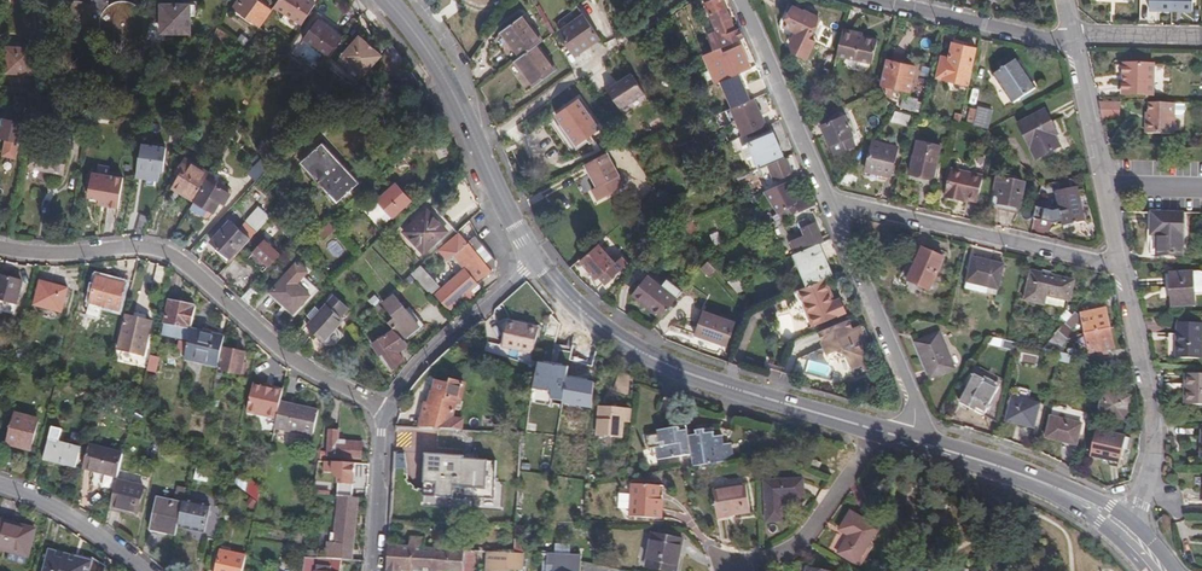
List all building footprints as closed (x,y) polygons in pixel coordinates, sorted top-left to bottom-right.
[(104,0),(87,0),(87,4),(80,4),(73,6),(66,13),(62,20),(62,30),(65,39),(72,46),(82,49),(91,48),(96,46),(101,42),(108,46),(115,48),(123,47),(131,42),(137,36),(139,27),(138,17),(133,9),(124,3),(117,2),(110,3),(104,6),(104,0)] [(256,27),(266,11),(255,4),(251,2),(252,0),(234,0),(227,10),(256,27)] [(270,6),(298,24),(312,3),(307,0),(274,0),(270,6)] [(705,1),(704,0),(695,0),(691,3),(703,29),(712,24),(703,3),(705,1)] [(737,28),(732,30),(718,0),(708,0),(705,1),(703,3),(712,24),(703,29),(711,50),(718,46),(741,37),(737,28)] [(1150,10),(1194,11),(1194,0),(1150,0),(1150,10)] [(185,15),(179,3),(164,2),(159,2),(158,30),(185,32),(185,15)] [(191,3),(179,3),(185,15),(191,15),(191,3)] [(805,38),(815,18),(803,11),(802,13),(791,7),(782,25),(793,31),(786,44),(788,47),(789,51),(803,58),(812,42),(805,38)] [(322,56),(339,34),(332,29),(315,17),(299,39),(322,56)] [(570,57),(595,40),(580,19),(555,35),(570,57)] [(539,47),(524,23),(501,39),(516,62),(512,65),(520,77),(528,89),(550,74),(534,50),(539,47)] [(857,34),(840,30),(834,56),(869,64),(875,41),(858,37),(859,34),(857,34)] [(247,40),(239,34),(234,41),(242,47),(247,40)] [(380,60),(357,40),(340,60),(363,80),(380,60)] [(964,85),(967,72),(965,72),(971,48),(966,47),(948,43),(945,59),(937,57),(932,77),(964,85)] [(711,50),(702,54),(714,82),(749,67),(744,58),(738,44),(721,52),(718,46),(711,50)] [(28,72),(29,46),(14,45),(3,45),(2,71),(28,72)] [(397,57),(390,48),(371,73),(382,86),(402,64),(397,57)] [(906,90),(911,65),(894,61),(883,59),(876,91),(882,92),(881,96),(887,97),(890,86),(906,90)] [(1028,88),(1011,59),(989,71),(992,77),(1006,101),(1028,88)] [(1149,94),(1149,64),(1118,64),(1118,79),(1118,94),(1149,94)] [(46,86),(46,74),(33,74),(33,86),(46,86)] [(639,95),(626,75),(603,90),(616,110),(639,95)] [(885,101),(879,95),(873,100),(880,106),(885,101)] [(754,98),(727,109),(739,137),(766,125),(761,115),(757,105),(754,98)] [(910,111),(913,102),(898,98),(895,107),(910,111)] [(1094,100),(1097,116),(1114,116),(1115,101),(1094,100)] [(594,132),(574,102),(551,118),(559,129),(571,147),(594,132)] [(1170,103),(1144,102),(1143,119),(1141,119),(1141,126),(1141,133),(1169,134),(1169,114),(1170,103)] [(1170,103),(1169,114),(1179,114),(1180,103),(1170,103)] [(981,126),(985,108),(970,105),(970,108),(963,106),(960,121),(981,126)] [(777,120),(773,110),(761,115),(766,125),(777,120)] [(902,125),(905,115),(888,110),(885,121),(902,125)] [(1033,160),(1055,147),(1049,136),(1052,135),(1047,125),(1039,111),(1013,125),(1033,160)] [(0,116),(0,136),(2,136),(0,146),(0,155),(9,157),(14,158),(18,140),(21,141),(25,122),(0,116)] [(838,116),(833,119),(826,122),(817,125),(823,138),(829,153),(850,145),(838,116)] [(176,146),(181,131),(169,126),(164,141),(168,143),(172,144),(176,146)] [(753,157),(757,167),(766,163),(779,157),(773,142),(768,132),(746,142),(747,143),(753,157)] [(336,198),(358,179),(322,139),(300,158),(336,198)] [(929,177),(936,144),(913,139),(905,172),(917,174),(929,177)] [(454,148),(452,141),(435,148),(442,163),(458,156),(454,148)] [(753,157),(747,143),(736,148),(742,162),(753,157)] [(886,175),(892,146),(875,143),(873,153),(865,151),(861,170),(871,172),(886,175)] [(58,174),(63,153),(31,146),(26,167),(33,169),(50,172),(58,174)] [(146,175),(159,181),(169,159),(147,149),(141,161),(139,160),(135,170),(140,172),(138,178),(143,181),(146,175)] [(595,202),(622,188),(602,150),(580,162),(587,174),(592,185),(588,187),(595,202)] [(265,166),(259,155),(245,171),(253,178),(265,166)] [(779,157),(766,163),(773,179),(778,177),(779,180),(784,178),(783,175),(790,172),(787,164),(783,156),(779,157)] [(207,175),(208,174),(184,159),(177,171),(180,174),(172,186),(184,193),(192,199),(197,191),(207,175)] [(682,167),(680,160),(672,163),(675,170),(682,167)] [(119,209),(125,177),(93,171),(88,197),(100,199),(106,201),(105,206),(113,207),(119,209)] [(972,202),(977,178),(946,171),(940,198),(947,200),(958,202),(959,199),(972,202)] [(1014,199),(1018,179),(990,174),(984,205),(997,207),(1011,209),(1013,199),(1014,199)] [(229,188),(207,175),(197,191),(198,191),(193,200),(203,206),(211,211),(216,202),(219,204),(229,188)] [(1071,186),(1068,177),(1049,181),(1051,190),(1071,186)] [(787,180),(762,191),(776,213),(769,216),(772,223),(778,220),(813,205),(810,197),(796,202),(792,191),(787,180)] [(390,214),(408,199),(393,182),(375,198),(390,214)] [(243,222),(253,232),(284,198),(277,186),(243,222)] [(1071,186),(1051,190),(1050,190),(1054,208),(1048,210),(1031,206),(1028,218),(1048,221),(1057,220),(1058,224),(1067,223),(1079,220),(1071,186)] [(650,191),(642,198),(646,203),(655,196),(650,191)] [(450,232),(452,231),(440,218),(435,222),(428,214),(423,208),(399,230),(417,251),(433,238),(438,243),(450,232)] [(791,251),(793,250),(816,241),(820,239),(815,229),(812,220),(817,219),(815,214),(798,221),(801,227),(796,229),(799,235),(787,240),(790,249),(791,251)] [(1178,217),(1147,216),(1146,233),(1145,253),(1177,254),(1178,217)] [(141,234),(145,219),(136,217),(133,232),(141,234)] [(328,235),(339,225),(333,219),(322,229),(328,235)] [(468,234),(465,219),(452,231),(450,232),(453,235),(460,243),(468,236),(468,234)] [(235,248),(237,249),(246,239),(234,228),(226,220),(207,241),(217,250),(226,258),(235,248)] [(246,239),(253,232),(243,222),(240,220),(234,228),(246,239)] [(772,223),(767,225),(774,239),(786,234),(782,229),(778,220),(772,223)] [(476,245),(468,236),(460,243),(453,235),(436,250),(444,260),(450,255),(462,269),(434,294),(446,308),(461,295),(465,300),(470,296),(466,290),(477,280),(485,273),(484,271),(487,268),(489,260),(476,245)] [(260,269),(276,252),(263,239),(246,257),(253,263),(260,269)] [(785,251),(790,249),(787,240),(781,242),(785,251)] [(793,250),(806,281),(829,271),(822,254),(816,241),(793,250)] [(613,261),(596,242),(576,260),(582,267),(592,278),(594,276),(598,281),(607,273),(605,271),(613,264),(611,262),(613,261)] [(924,289),(939,256),(918,246),(902,279),(924,289)] [(993,289),(999,265),(984,261),(968,258),(963,282),(993,289)] [(290,312),(307,293),(294,282),(300,275),(304,270),(293,260),(266,291),(277,301),(290,312)] [(704,278),(711,273),(705,264),(697,270),(704,278)] [(162,282),(165,268),(154,266),(151,280),(162,282)] [(408,272),(427,294),(434,288),(415,266),(408,272)] [(715,274),(723,283),(731,279),(727,274),(725,274),(721,269),(715,274)] [(1061,307),(1068,279),(1048,274),(1027,269),(1021,298),(1061,307)] [(1191,304),(1188,274),(1164,276),(1165,295),(1166,306),(1191,304)] [(294,282),(307,293),(313,287),(300,275),(294,282)] [(646,309),(657,318),(672,297),(657,285),(643,275),(629,293),(640,302),(647,307),(646,309)] [(106,279),(93,276),(87,303),(113,309),(119,282),(106,279)] [(0,277),(0,300),(13,304),(19,282),(12,280),(0,277)] [(723,283),(732,295),(742,291),(736,277),(731,279),(723,283)] [(657,285),(672,297),(678,290),(662,278),(657,285)] [(849,310),(843,295),(837,298),(833,288),(829,279),(801,291),(803,296),(798,298),(791,305),(792,314),(796,320),(807,319),(810,327),(849,310)] [(484,288),(477,280),(466,290),(470,296),(465,300),(468,303),(484,288)] [(50,285),(37,282),(31,305),(57,311),(63,288),(50,285)] [(248,286),(238,297),(245,303),(255,292),(248,286)] [(383,320),(390,328),(399,338),(416,324),(391,292),(380,301),(391,314),(383,320)] [(320,341),(339,319),(323,304),(303,326),(312,334),(320,341)] [(159,340),(185,345),(188,332),(192,310),(166,305),(159,340)] [(1085,352),(1109,347),(1104,323),(1100,308),(1076,314),(1085,352)] [(726,344),(735,320),(702,309),(694,333),(708,338),(726,344)] [(1075,320),(1068,314),(1059,323),(1066,330),(1075,320)] [(557,327),(547,316),(543,337),(555,339),(557,327)] [(846,319),(815,332),(824,354),(833,351),(843,353),(849,368),(865,363),(858,347),(855,340),(850,328),(846,319)] [(137,323),(123,320),(115,354),(141,360),(149,326),(137,323)] [(529,353),(534,328),(503,321),(501,333),(498,347),(529,353)] [(1038,347),(1054,351),(1057,352),(1059,345),(1058,344),(1068,332),(1066,330),(1059,323),(1038,347)] [(1197,358),(1198,325),(1173,324),(1173,335),(1165,335),(1165,346),(1165,357),(1197,358)] [(857,326),(850,328),(855,340),(862,338),(857,326)] [(395,351),(404,344),(399,338),(390,328),(369,342),(376,354),(379,352),(389,367),(395,363),(400,360),(395,351)] [(924,377),(948,367),(933,331),(908,342),(916,358),(924,377)] [(216,369),(223,338),(207,335),(206,338),(200,337),(200,335),(188,332),(185,345),(182,362),(216,369)] [(987,336),(982,345),(1009,352),(1012,342),(987,336)] [(1054,351),(1052,361),(1062,363),(1063,354),(1057,352),(1054,351)] [(243,356),(223,352),(219,372),(240,376),(241,366),(243,356)] [(150,354),(147,354),(143,371),(151,372),(155,355),(150,354)] [(865,363),(849,368),(853,377),(868,371),(865,363)] [(623,395),(630,377),(616,372),(610,390),(623,395)] [(1181,372),(1181,382),(1185,382),(1184,391),(1184,402),(1201,404),(1201,373),(1181,372)] [(419,415),(417,427),(459,429),(461,419),(452,416),(457,396),(458,396),(462,378),(447,374),(446,379),(439,377),(434,380),(432,390),(430,390),(427,404),(421,402),(419,415)] [(976,413),(991,421),(999,390),(970,374),(956,402),(976,413)] [(277,399),(279,389),(270,387),(271,383),(265,382),(260,381),(259,385),(251,383),(245,409),(273,415),(277,399)] [(557,391),(557,383),(551,383),(543,383),(543,413),(553,413),(553,411),(566,411),(566,391),(557,391)] [(1122,420),(1128,396),(1100,390),(1094,414),(1122,420)] [(1017,423),(1029,426),(1035,402),(1006,396),(1001,419),(1017,423)] [(302,405),(277,399),(273,415),(270,428),(309,436),(315,408),(302,405)] [(620,423),(627,424),(629,409),(609,407),(597,406),(594,436),(619,438),(620,423)] [(661,432),(662,429),(667,416),(661,414),(655,412),(650,429),(655,431),(661,432)] [(33,419),(11,414),(4,440),(10,441),(16,443),(15,445),(26,448),(33,419)] [(1074,434),(1076,423),(1046,416),(1041,437),(1058,441),(1071,444),(1074,434)] [(684,430),(684,426),(662,429),(661,432),(655,431),(655,434),(659,434),(659,436),(674,433),(674,431),(684,430)] [(688,454),(691,466),(732,459),(729,443),(728,442),(729,430),(723,428),(717,426),(716,431),(711,432),(701,433),(701,434),(693,436),(693,434),(685,435),(688,454)] [(692,430),(693,434),(693,436),(701,434),(701,433),(711,432),(709,427),(692,430)] [(358,448),(358,442),(335,440),(336,430),(326,429),(323,455),(357,458),(358,448)] [(655,459),(688,454),(685,435),(684,430),(674,431),(674,433),(659,436),(659,434),(655,434),(643,436),(645,449),(653,447),(655,459)] [(1115,463),(1121,437),(1093,430),(1087,456),(1096,458),(1105,460),(1104,465),(1112,467),(1113,462),(1115,463)] [(194,451),(197,439),(189,437),(187,446),(194,451)] [(77,449),(43,441),(39,457),(52,460),(65,463),(64,466),(72,468),(77,449)] [(119,455),(85,445),(79,466),(94,471),(113,476),(119,455)] [(462,498),(491,499),(493,461),(468,460),(468,451),(461,450),(461,457),(423,454),(420,488),(433,489),(433,498),(462,499),(462,498)] [(818,461),(808,458),(804,468),(814,472),(818,461)] [(356,474),(357,465),(331,463),(329,488),(342,489),(342,488),(351,488),(351,484),(356,484),(356,474)] [(199,469),(192,468),(190,478),(197,479),(199,469)] [(763,523),(782,521),(780,497),(800,495),(798,477),(759,481),(763,523)] [(242,492),(245,481),(234,478),(233,484),(242,492)] [(310,494),(325,495),(326,482),(311,480),(310,494)] [(113,481),(108,507),(124,511),(135,513),(140,487),(113,481)] [(242,492),(254,501),(257,484),(245,481),(242,492)] [(661,519),(662,501),(656,500),(656,496),(658,496),(658,486),(628,484),(627,517),(661,519)] [(179,500),(182,488),(172,485),(169,500),(179,502),(179,500)] [(747,514),(745,487),(711,490),(713,517),(747,514)] [(158,531),(171,534),(174,524),(179,502),(169,500),(153,496),(146,528),(158,531)] [(338,558),(349,559),(352,516),(353,497),(333,496),(331,541),(322,541),(321,557),(338,558)] [(179,502),(174,524),(191,528),(200,530),(199,538),(209,540),(217,508),(179,500),(179,502)] [(836,552),(854,562),(875,527),(861,519),(848,511),(837,530),(846,535),(836,552)] [(24,555),(31,528),(8,522),(0,520),(0,549),(4,550),(24,555)] [(235,543),(243,544),(246,530),(238,528),(235,543)] [(301,543),(302,534),(294,532),(293,542),(301,543)] [(675,538),(647,534),(643,568),(666,570),(671,570),(675,538)] [(383,570),(469,570),(470,551),(421,548),(422,539),(406,538),(406,547),(385,546),(383,567),(383,570)] [(22,564),(24,555),(4,550),(2,559),(22,564)] [(205,567),(212,569),(216,551),(209,550),(205,567)] [(241,555),(216,550),(216,551),(212,569),(211,570),(238,570),(241,555)] [(309,558),(311,558),(312,552),(302,550),(301,557),(309,558)] [(505,552),(484,551),(483,568),(505,569),(505,552)] [(102,564),(89,558),(87,565),(75,562),(66,560),(67,556),(50,552),(47,560),(43,560),(40,570),(100,570),(102,564)] [(515,569),(516,553),(505,552),(505,569),(515,569)] [(545,553),(525,552),(525,561),(545,562),(545,553)] [(577,561),(577,555),(547,554),(546,570),(577,570),(577,561)] [(309,558),(301,557),(299,557),(298,570),(308,570),(309,558)] [(315,557),(315,570),(337,570),(338,558),(321,557),(315,557)]
